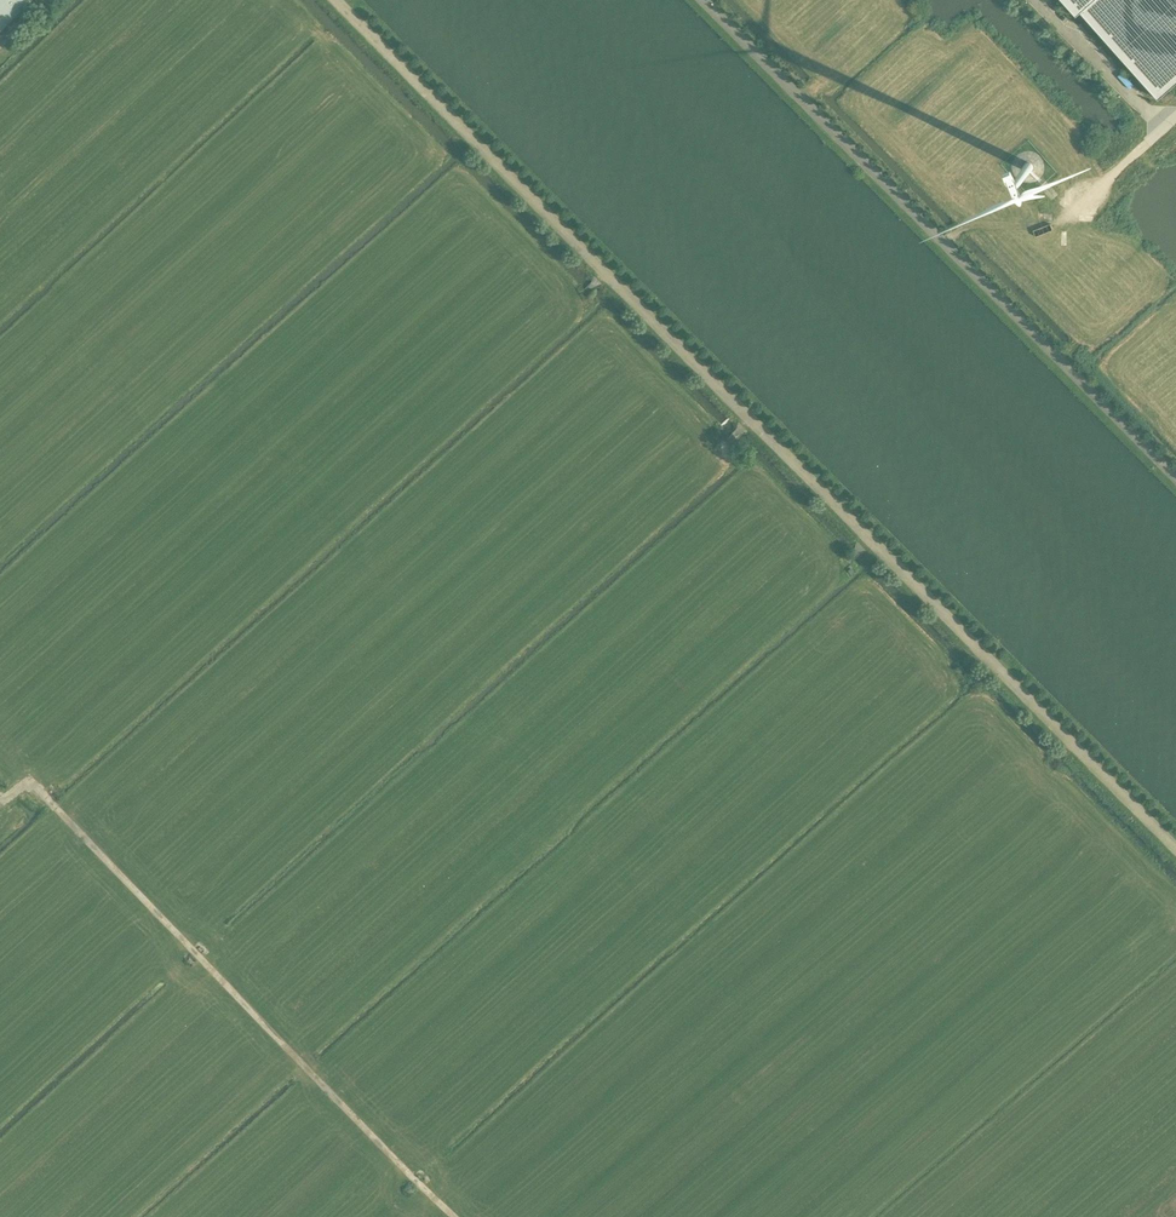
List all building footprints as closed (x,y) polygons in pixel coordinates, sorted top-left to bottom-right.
[(32,0),(0,0),(0,32),(32,0)] [(1075,15),(1079,11),(1159,100),(1175,85),(1175,0),(1062,0),(1075,15)] [(1024,167),(1024,168),(1024,169),(1024,170),(1025,171),(1026,171),(1026,172),(1027,172),(1028,172),(1029,172),(1030,172),(1031,171),(1032,171),(1032,170),(1033,169),(1033,168),(1033,167),(1033,166),(1032,165),(1032,164),(1031,164),(1030,163),(1029,163),(1028,163),(1027,163),(1026,163),(1026,164),(1025,164),(1024,165),(1024,166),(1024,167)]
